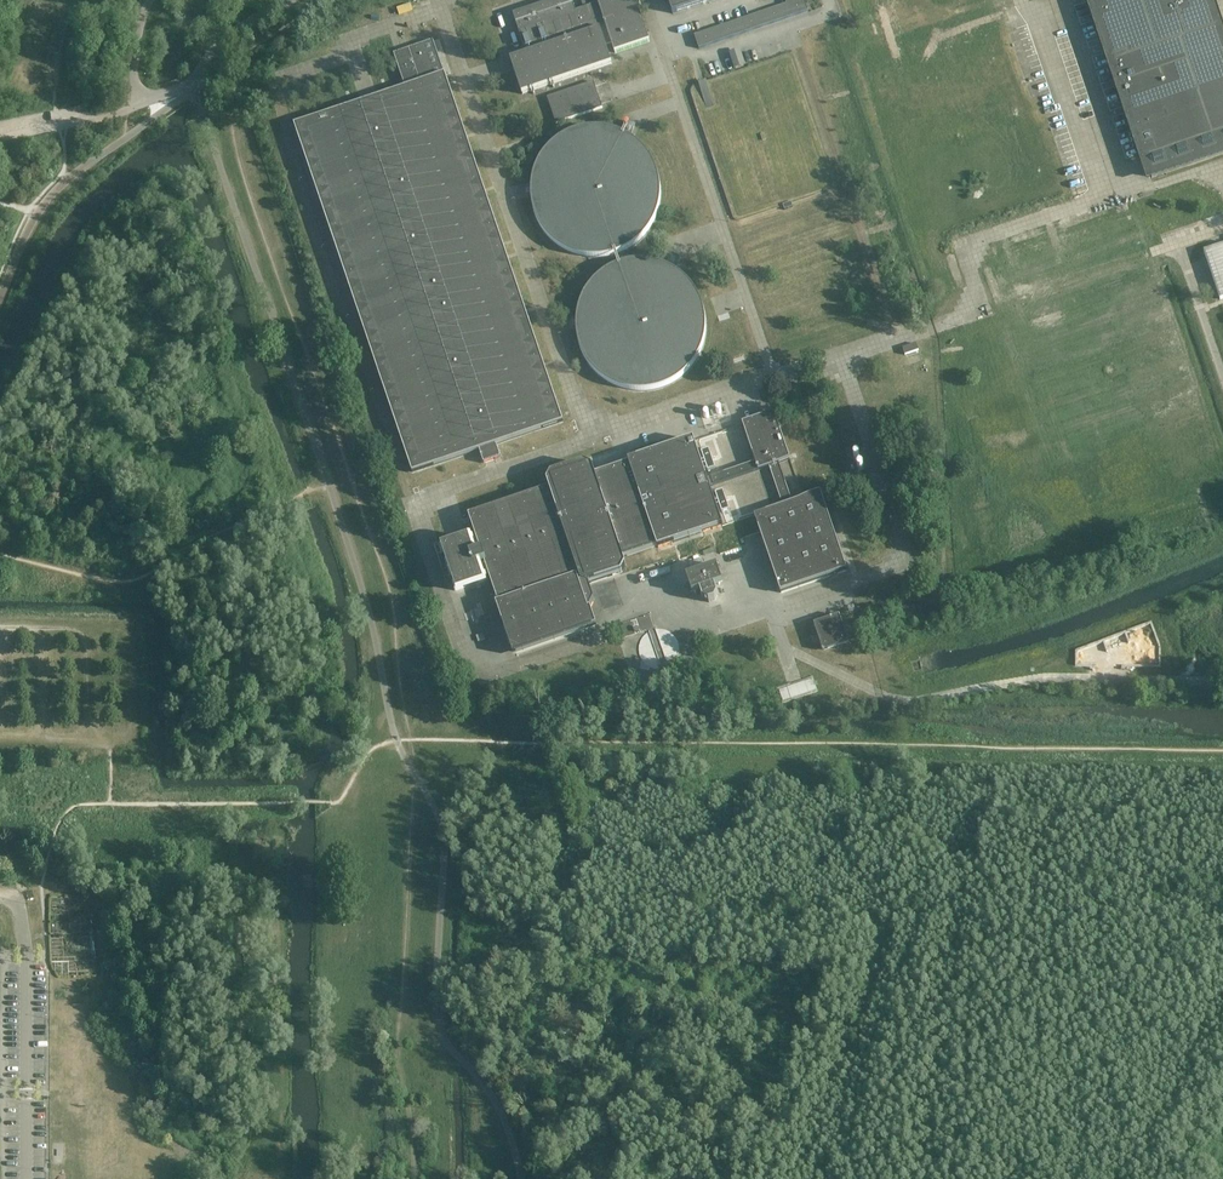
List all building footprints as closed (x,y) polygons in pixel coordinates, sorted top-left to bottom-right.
[(646,31),(635,0),(597,0),(599,4),(591,7),(576,12),(572,0),(558,0),(513,15),(527,55),(511,60),(523,94),(612,64),(606,47),(613,45),(615,53),(650,42),(646,31)] [(673,14),(712,0),(668,0),(673,14)] [(805,2),(804,0),(785,0),(787,5),(771,10),(775,21),(775,22),(808,11),(805,2)] [(1210,0),(1095,0),(1090,2),(1150,179),(1222,154),(1222,39),(1210,0)] [(564,422),(534,336),(540,334),(535,320),(529,321),(502,241),(481,178),(486,176),(481,162),(476,164),(445,74),(445,75),(433,41),(394,54),(405,88),(378,97),(379,98),(362,104),(362,103),(294,125),(325,215),(319,217),(324,231),(330,229),(378,373),(373,375),(378,389),(379,389),(379,388),(383,386),(413,473),(480,450),(480,449),(494,444),(496,444),(496,445),(564,422)] [(744,65),(739,51),(731,54),(736,68),(744,65)] [(714,105),(706,83),(706,81),(698,83),(699,84),(707,108),(714,105)] [(603,107),(594,83),(547,99),(556,123),(603,107)] [(673,111),(662,115),(667,127),(681,121),(679,117),(676,119),(673,111)] [(636,143),(632,140),(629,137),(626,136),(623,135),(619,133),(615,131),(610,130),(606,129),(603,129),(600,129),(595,129),(590,129),(588,129),(585,130),(581,131),(578,131),(575,132),(572,134),(569,135),(566,136),(565,137),(562,139),(558,141),(554,144),(551,147),(547,151),(545,154),(542,158),(541,160),(539,162),(538,165),(537,168),(536,170),(535,173),(534,176),(534,177),(533,180),(533,182),(532,185),(532,186),(532,189),(532,192),(532,195),(532,197),(532,198),(532,202),(533,205),(533,206),(534,211),(535,214),(535,215),(537,218),(538,221),(540,225),(541,227),(543,229),(544,232),(547,236),(550,238),(551,239),(553,241),(555,243),(559,246),(562,248),(566,250),(569,252),(572,253),(576,255),(581,256),(584,257),(587,257),(590,258),(595,258),(598,258),(603,258),(606,257),(609,257),(612,256),(616,255),(621,253),(625,251),(628,250),(632,247),(635,245),(637,243),(641,240),(643,238),(646,234),(648,232),(650,229),(651,228),(652,227),(653,224),(655,221),(656,218),(658,214),(658,211),(660,206),(660,203),(661,200),(661,197),(661,194),(661,192),(661,190),(661,187),(660,184),(660,181),(659,176),(657,172),(656,169),(655,166),(653,163),(652,160),(649,156),(647,154),(645,151),(642,148),(640,146),(636,143)] [(1204,251),(1220,299),(1222,298),(1222,245),(1204,251)] [(682,276),(678,273),(676,272),(673,270),(669,268),(665,266),(661,265),(658,264),(654,263),(651,262),(646,262),(643,262),(640,262),(635,262),(631,262),(626,263),(622,265),(617,266),(613,268),(610,269),(608,271),(604,273),(600,276),(597,279),(593,283),(591,285),(589,287),(588,290),(587,291),(585,294),(584,295),(582,300),(582,301),(580,304),(579,307),(579,309),(579,310),(578,313),(577,316),(577,319),(577,321),(577,324),(577,327),(577,329),(577,331),(577,334),(577,337),(578,338),(578,340),(579,343),(580,346),(580,348),(581,350),(583,353),(585,358),(586,360),(589,364),(592,368),(594,370),(597,374),(600,376),(602,378),(606,380),(610,383),(613,384),(616,386),(620,387),(623,388),(628,389),(631,390),(636,391),(639,391),(644,391),(648,390),(652,390),(656,389),(659,388),(664,387),(667,386),(670,384),(674,382),(676,380),(679,379),(683,376),(685,374),(687,371),(690,369),(692,367),(694,363),(696,360),(699,356),(700,353),(701,350),(702,349),(703,346),(704,341),(705,338),(705,335),(705,333),(706,330),(706,327),(706,325),(706,324),(706,321),(705,318),(705,314),(704,311),(703,308),(703,307),(702,304),(701,302),(700,299),(699,297),(696,292),(695,290),(692,286),(690,284),(689,282),(687,280),(684,278),(682,276)] [(658,548),(718,528),(722,526),(709,487),(767,468),(770,468),(783,507),(755,516),(781,593),(846,571),(820,494),(793,504),(779,464),(790,460),(774,413),(743,424),(756,462),(706,479),(693,440),(629,462),(630,464),(595,476),(593,468),(585,464),(552,475),(548,483),(550,489),(469,517),(477,540),(474,541),(466,544),(451,549),(450,549),(442,552),(442,553),(446,552),(451,566),(447,567),(447,568),(452,567),(454,573),(449,575),(450,576),(454,574),(459,588),(455,590),(455,591),(464,588),(479,583),(488,580),(487,580),(490,579),(498,602),(500,602),(501,604),(500,604),(516,652),(593,626),(587,610),(590,609),(595,601),(589,585),(622,574),(626,566),(623,558),(658,546),(658,548)] [(715,586),(722,583),(717,567),(707,571),(708,567),(703,565),(697,567),(694,573),(697,574),(687,578),(692,594),(700,591),(703,600),(709,602),(715,600),(718,595),(715,586)] [(849,642),(840,616),(814,624),(823,651),(849,642)] [(1101,641),(1077,650),(1082,665),(1098,659),(1097,656),(1105,654),(1101,641)] [(818,692),(813,676),(778,688),(783,704),(818,692)]
